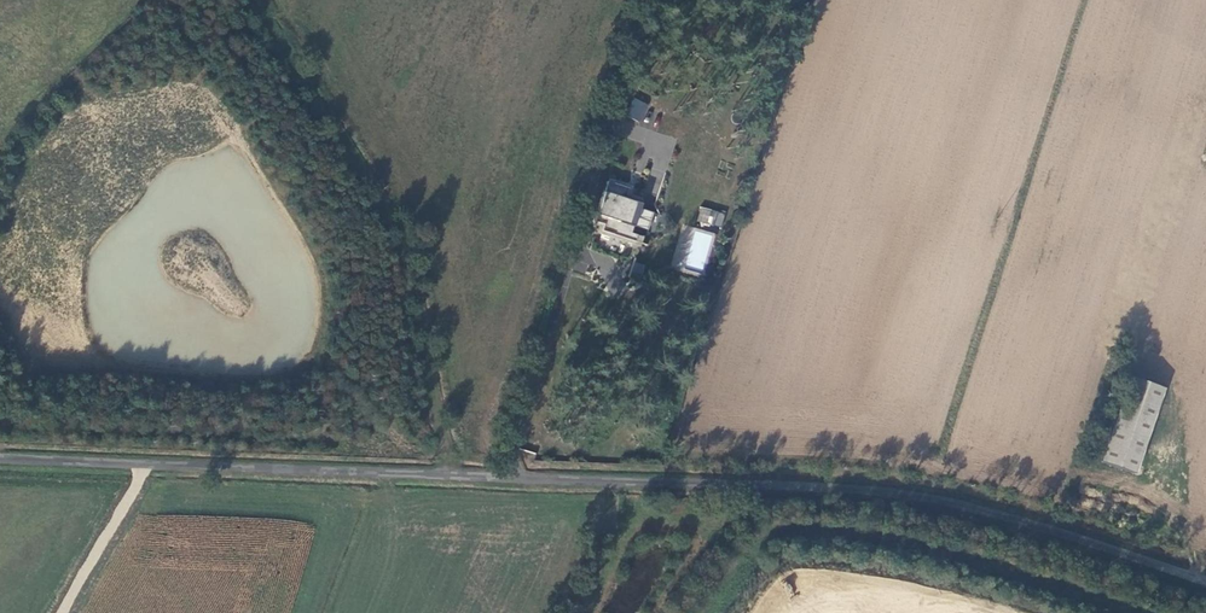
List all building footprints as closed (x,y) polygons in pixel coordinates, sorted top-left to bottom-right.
[(640,123),(649,105),(633,97),(624,115),(640,123)] [(600,215),(610,218),(625,222),(636,226),(642,203),(607,192),(600,215)] [(720,229),(725,213),(700,206),(696,222),(720,229)] [(625,222),(610,218),(608,226),(622,230),(625,222)] [(635,261),(629,274),(640,279),(646,266),(635,261)] [(1124,386),(1096,472),(1131,484),(1158,398),(1124,386)]
